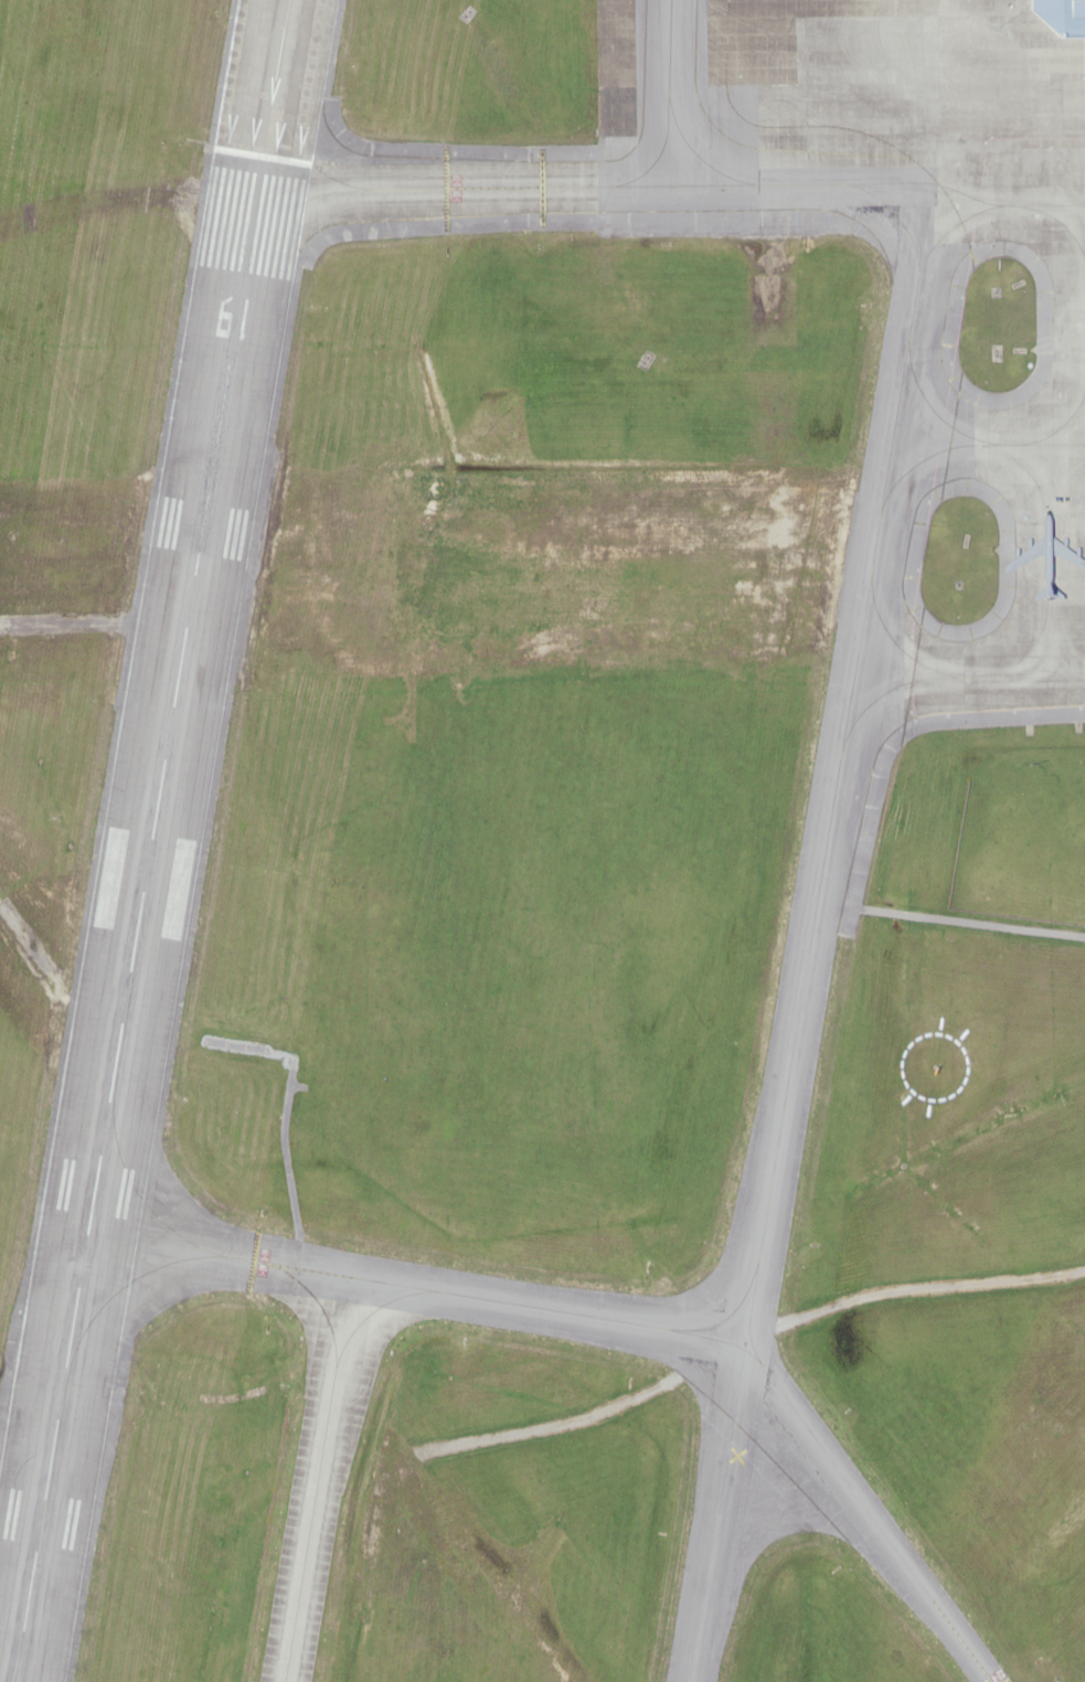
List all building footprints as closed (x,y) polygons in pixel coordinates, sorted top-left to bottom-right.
[(934,0),(837,0),(837,49),(934,49),(934,0)] [(1014,36),(1042,36),(1060,17),(1072,17),(1071,2),(1069,0),(1014,0),(1014,36)]
